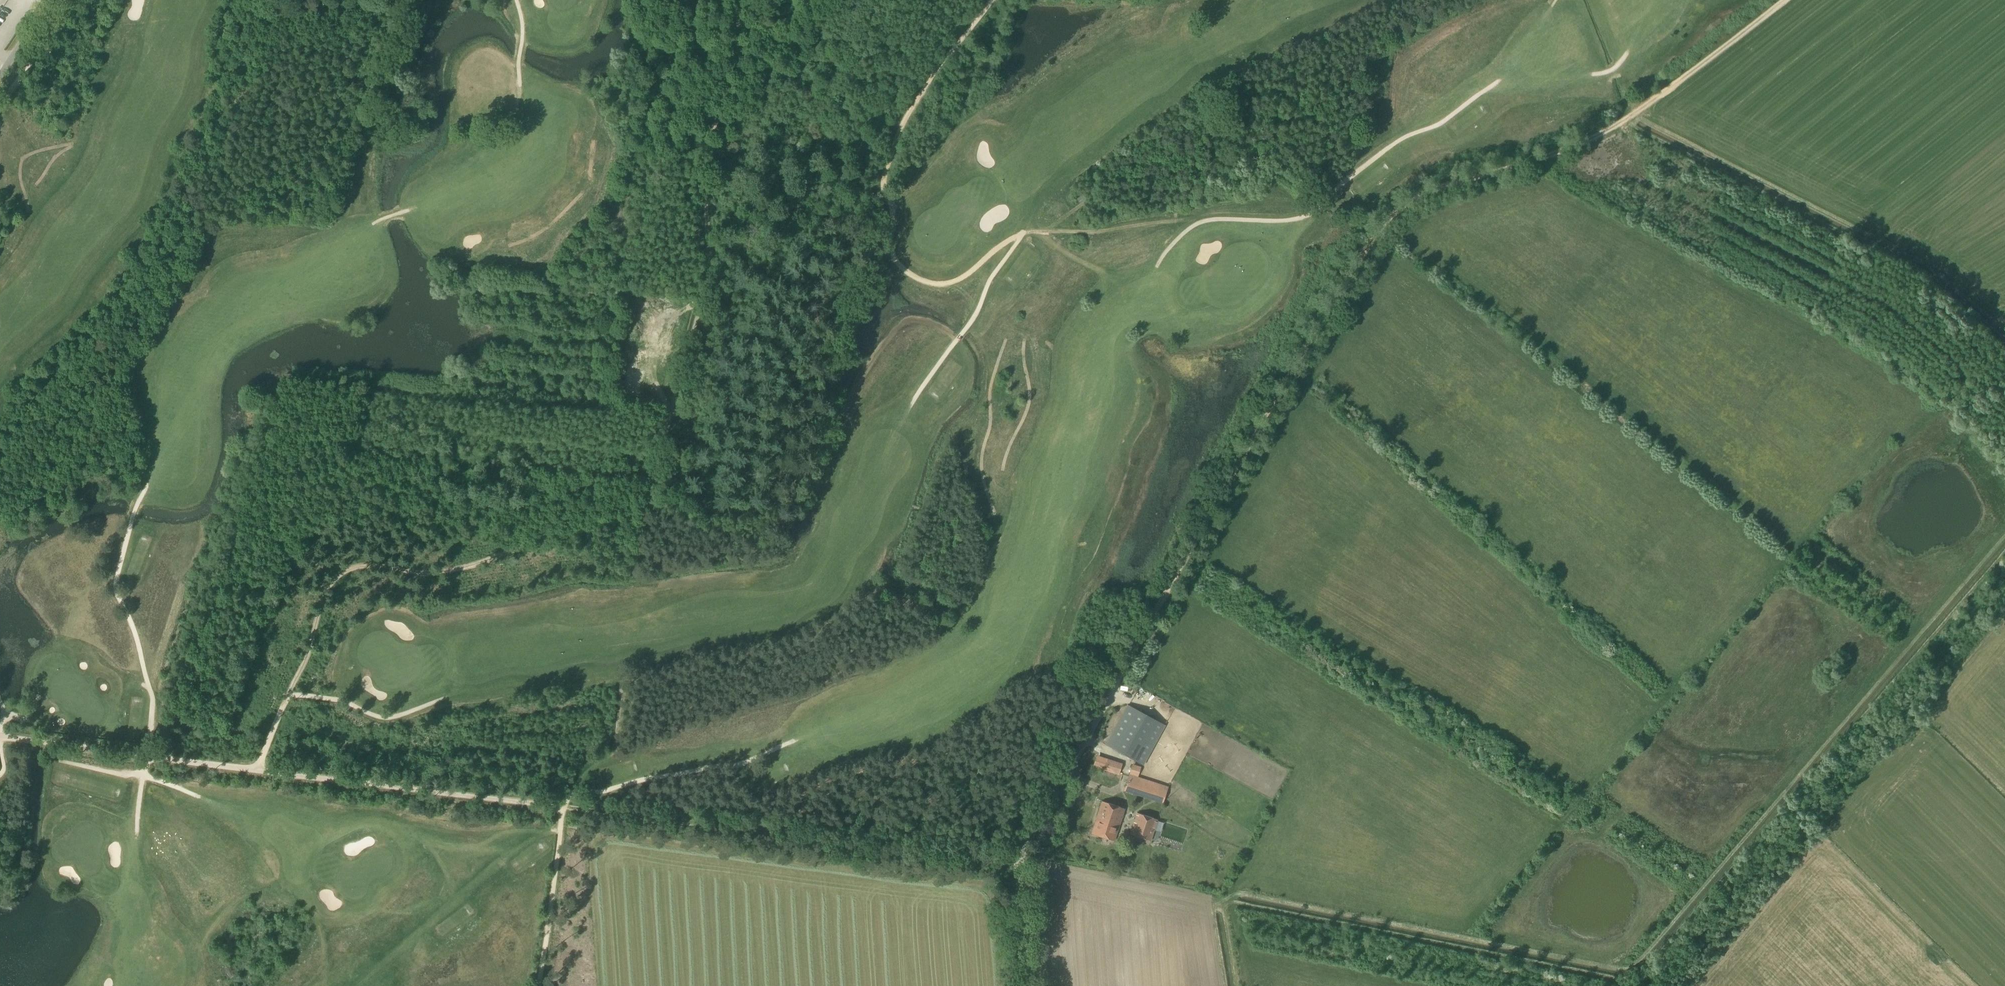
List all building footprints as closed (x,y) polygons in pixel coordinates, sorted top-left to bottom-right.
[(0,17),(0,22),(7,26),(10,22),(0,17)] [(1135,688),(1137,681),(1130,679),(1128,686),(1135,688)] [(1142,691),(1141,698),(1153,700),(1154,694),(1142,691)] [(1143,765),(1164,726),(1127,706),(1106,745),(1143,765)] [(1162,803),(1167,788),(1129,775),(1124,791),(1162,803)] [(1114,842),(1124,810),(1101,802),(1091,834),(1114,842)] [(1151,841),(1157,820),(1136,813),(1129,834),(1151,841)] [(1163,836),(1185,843),(1189,829),(1168,822),(1163,836)]
